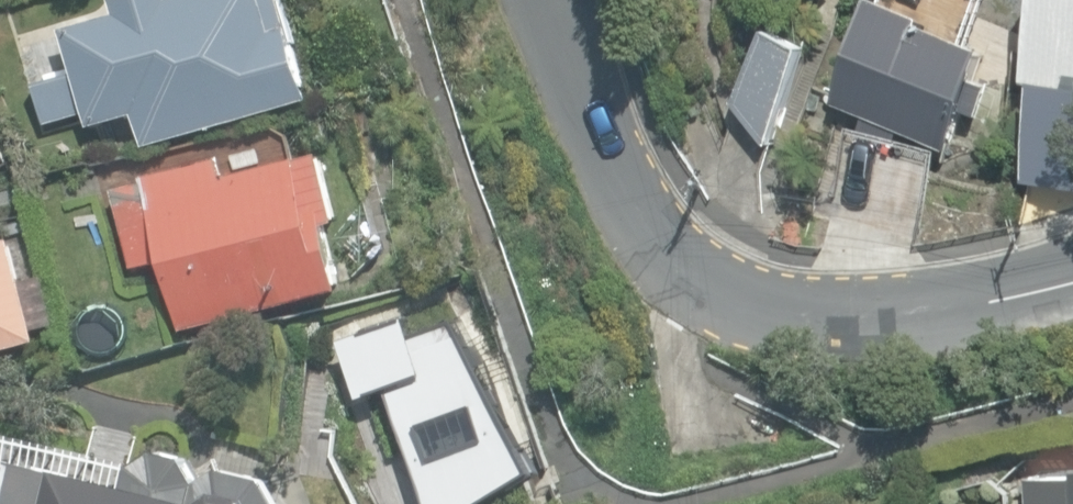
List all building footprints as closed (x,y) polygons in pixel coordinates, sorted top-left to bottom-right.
[(147,145),(319,97),(292,0),(117,0),(120,12),(65,27),(77,70),(35,82),(46,122),(89,111),(93,125),(138,112),(147,145)] [(950,149),(992,52),(930,25),(933,19),(889,0),(878,0),(834,102),(867,116),(859,133),(894,148),(902,128),(950,149)] [(1072,187),(1072,0),(1045,0),(1033,79),(1042,80),(1027,181),(1072,187)] [(741,103),(772,143),(811,47),(770,30),(741,103)] [(166,258),(184,328),(348,287),(340,258),(341,253),(341,248),(340,243),(337,238),(334,234),(331,222),(342,220),(326,153),(300,160),(300,157),(227,175),(223,157),(143,176),(145,182),(114,190),(133,266),(166,258)] [(44,338),(41,328),(61,322),(48,274),(28,280),(16,237),(0,242),(0,350),(44,338)] [(445,304),(411,319),(406,305),(338,326),(362,388),(385,381),(432,503),(483,503),(478,494),(546,465),(445,304)] [(272,476),(230,467),(203,482),(188,458),(160,452),(137,466),(64,451),(59,472),(13,462),(4,503),(290,503),(272,476)] [(1031,483),(1033,503),(1072,503),(1072,481),(1031,483)]
